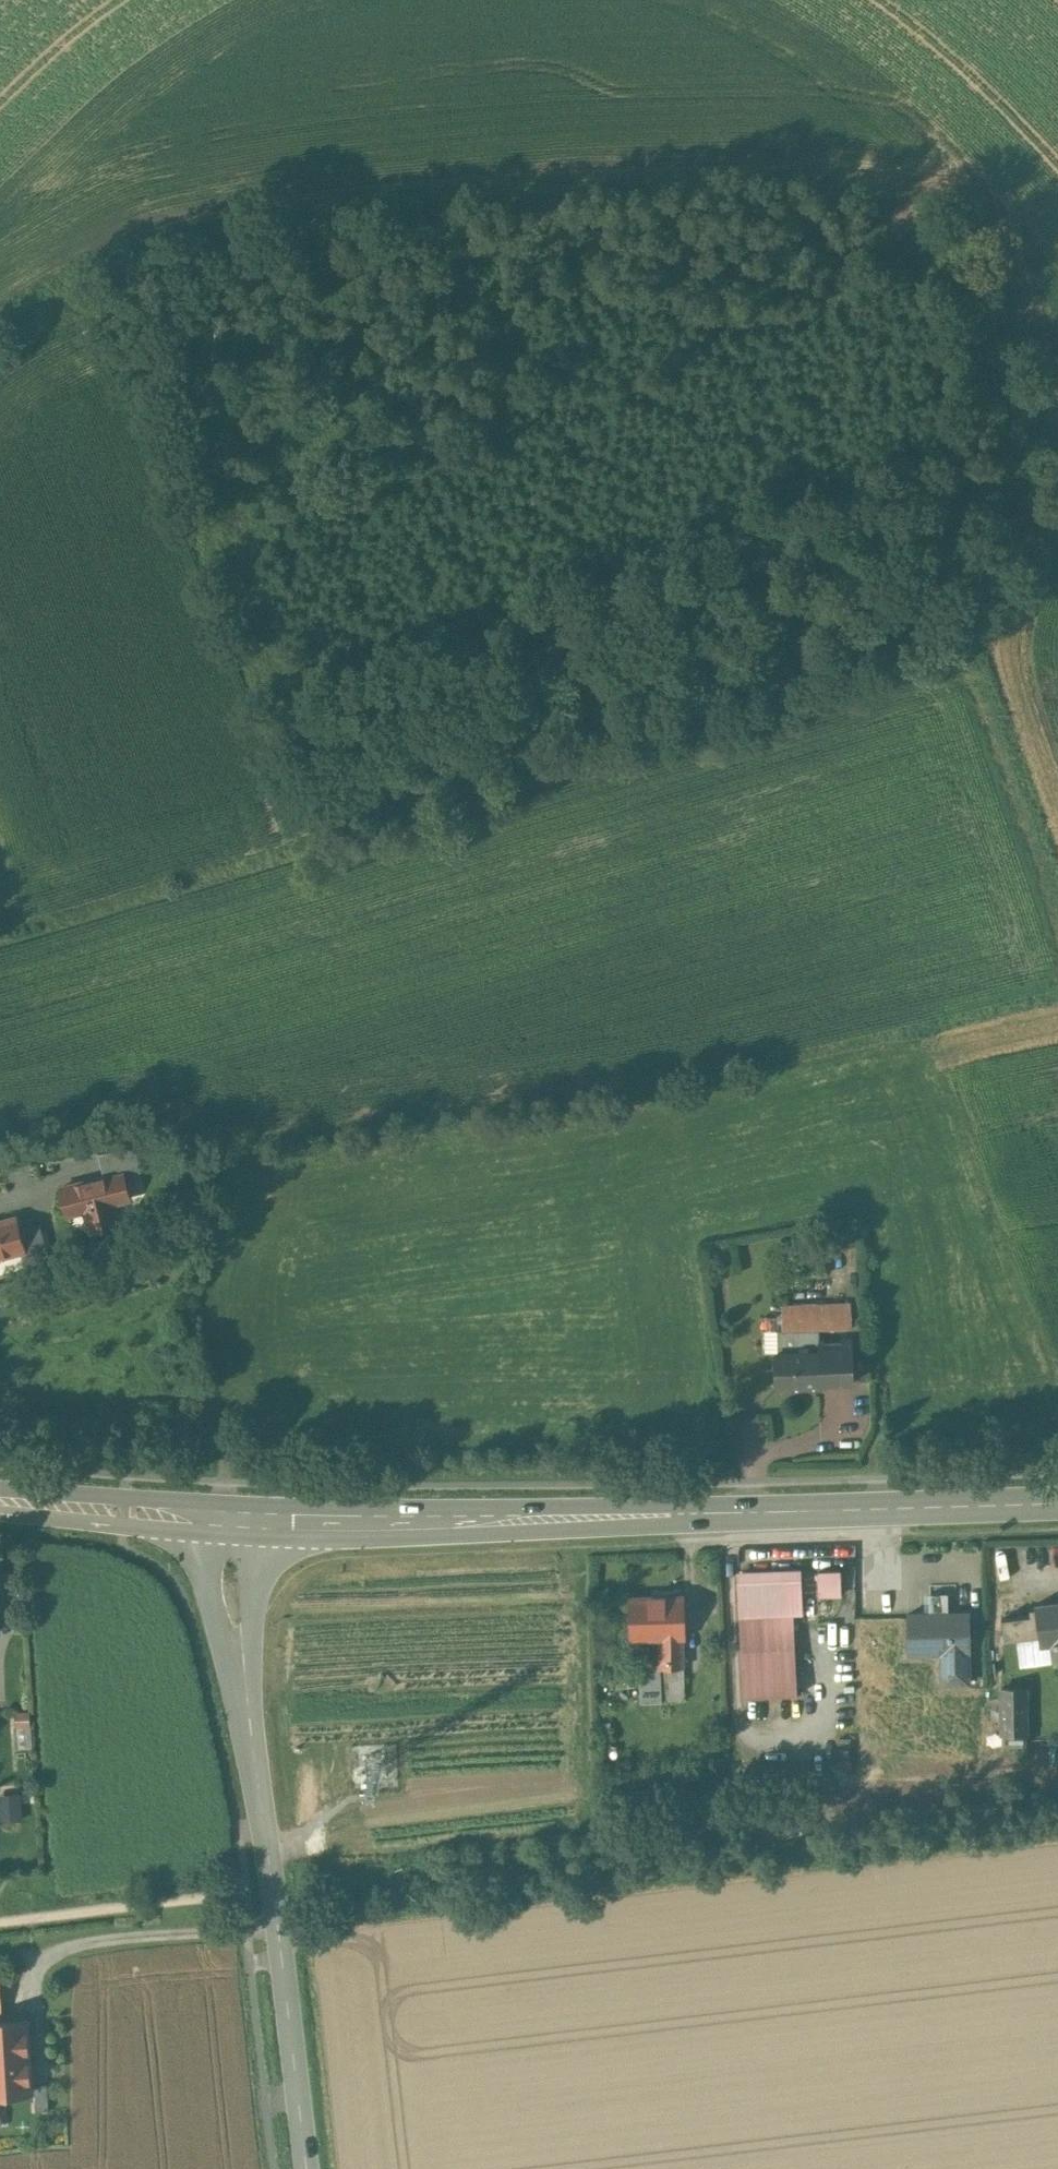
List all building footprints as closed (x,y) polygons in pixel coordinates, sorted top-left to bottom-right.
[(135,1145),(98,1151),(104,1174),(105,1176),(123,1171),(123,1173),(141,1168),(135,1145)] [(104,1174),(60,1185),(67,1212),(85,1207),(88,1220),(115,1213),(112,1200),(129,1196),(123,1173),(123,1171),(105,1176),(104,1174)] [(0,1220),(0,1254),(22,1248),(23,1248),(19,1230),(15,1216),(0,1220)] [(39,1225),(19,1230),(23,1248),(22,1248),(25,1261),(47,1255),(39,1225)] [(816,1339),(816,1351),(817,1383),(851,1382),(850,1338),(816,1339)] [(816,1351),(775,1351),(776,1383),(817,1383),(816,1351)] [(839,1569),(817,1570),(818,1594),(840,1594),(839,1569)] [(800,1577),(736,1580),(742,1696),(796,1694),(792,1613),(802,1613),(800,1577)] [(681,1596),(631,1597),(632,1636),(658,1636),(659,1666),(660,1666),(683,1665),(681,1596)] [(1034,1603),(1035,1606),(1028,1607),(1029,1614),(1001,1617),(1003,1638),(1038,1634),(1039,1641),(1052,1639),(1054,1657),(1057,1657),(1057,1600),(1034,1603)] [(969,1651),(968,1612),(907,1613),(908,1652),(941,1652),(942,1682),(968,1682),(967,1651),(969,1651)] [(683,1665),(660,1666),(661,1699),(683,1699),(683,1665)] [(1025,1733),(1024,1686),(1001,1687),(1001,1733),(1025,1733)] [(0,1789),(0,1809),(15,1808),(13,1788),(0,1789)] [(0,2021),(0,2092),(28,2090),(24,2020),(0,2021)] [(46,2084),(33,2085),(35,2110),(47,2109),(46,2084)]
